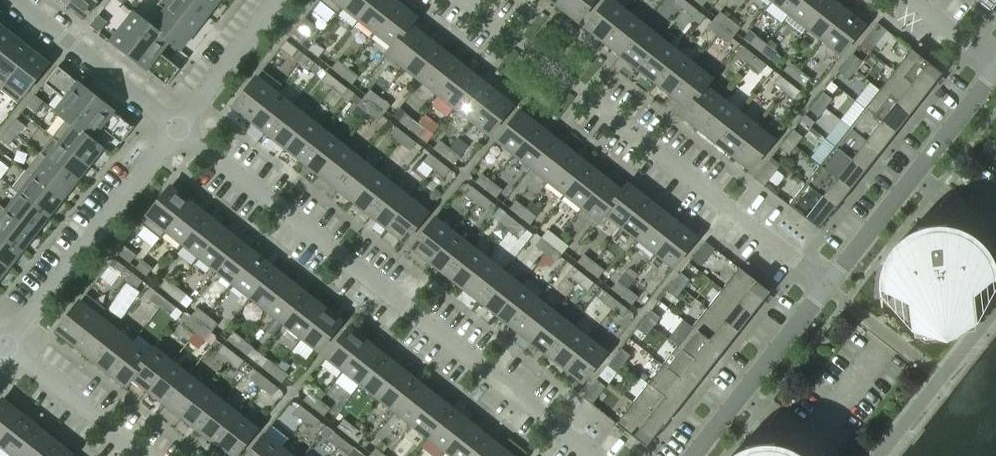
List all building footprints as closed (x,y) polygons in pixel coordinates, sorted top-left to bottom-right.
[(99,0),(70,0),(68,4),(85,17),(99,0)] [(186,0),(160,0),(157,4),(193,33),(206,16),(186,0)] [(206,16),(219,0),(186,0),(206,16)] [(347,0),(318,0),(335,14),(347,0)] [(375,0),(347,0),(335,14),(337,15),(343,7),(359,20),(375,0)] [(399,5),(393,0),(375,0),(359,20),(376,34),(399,5)] [(567,0),(550,0),(560,8),(567,0)] [(596,0),(567,0),(560,8),(578,22),(596,0)] [(626,13),(610,0),(607,0),(585,27),(603,42),(626,13)] [(688,4),(683,0),(674,0),(671,4),(681,12),(688,4)] [(801,0),(774,0),(772,1),(789,15),(801,0)] [(829,0),(801,0),(789,15),(806,28),(829,0)] [(846,12),(831,0),(829,0),(806,28),(823,42),(846,12)] [(986,6),(990,10),(995,3),(995,0),(978,0),(986,6)] [(179,50),(193,33),(157,4),(156,5),(164,11),(152,27),(151,28),(168,41),(179,50)] [(691,20),(698,11),(688,4),(681,12),(691,20)] [(387,54),(410,25),(411,26),(417,18),(399,5),(376,34),(391,46),(385,53),(387,54)] [(724,28),(730,20),(720,11),(713,20),(724,28)] [(128,56),(150,28),(151,28),(152,27),(134,12),(110,42),(128,56)] [(841,55),(864,26),(846,12),(823,42),(841,55)] [(620,55),(643,26),(626,13),(603,42),(620,55)] [(99,33),(107,23),(98,15),(90,26),(99,33)] [(717,36),(724,28),(713,20),(707,28),(717,36)] [(740,28),(730,20),(724,28),(734,36),(740,28)] [(872,49),(886,31),(877,23),(863,41),(872,49)] [(404,68),(427,39),(411,26),(410,25),(387,54),(404,68)] [(14,37),(0,26),(0,54),(14,37)] [(637,68),(660,39),(643,26),(620,55),(637,68)] [(168,41),(151,28),(150,28),(128,56),(166,86),(180,69),(159,53),(168,41)] [(302,45),(308,37),(296,28),(290,36),(302,45)] [(727,44),(734,36),(724,28),(717,36),(727,44)] [(766,44),(756,36),(749,44),(759,52),(766,44)] [(31,50),(14,37),(0,54),(0,89),(31,50)] [(421,81),(444,52),(427,39),(404,68),(421,81)] [(654,82),(677,53),(660,39),(637,68),(654,82)] [(291,58),(298,50),(286,41),(280,49),(291,58)] [(324,50),(314,42),(308,50),(318,58),(324,50)] [(776,52),(766,44),(759,52),(770,60),(776,52)] [(939,71),(910,48),(893,70),(923,93),(924,92),(941,71),(940,70),(939,71)] [(756,57),(745,49),(739,57),(749,65),(756,57)] [(48,64),(31,50),(0,89),(0,90),(18,103),(48,64)] [(438,95),(461,66),(444,52),(421,81),(438,95)] [(671,95),(694,66),(677,53),(654,82),(671,95)] [(308,71),(314,63),(304,55),(297,63),(308,71)] [(855,71),(862,62),(852,55),(845,64),(855,71)] [(759,73),(766,65),(756,57),(749,65),(759,73)] [(348,68),(338,60),(331,69),(342,77),(348,68)] [(793,79),(800,71),(790,63),(783,71),(793,79)] [(848,80),(855,71),(845,64),(838,73),(848,80)] [(96,97),(57,66),(44,83),(65,100),(55,112),(65,120),(66,120),(73,126),(96,97)] [(455,108),(478,79),(461,66),(438,95),(455,108)] [(682,116),(705,87),(706,88),(712,80),(694,66),(671,95),(686,107),(680,115),(682,116)] [(352,85),(358,76),(348,68),(342,77),(352,85)] [(252,122),(275,93),(281,85),(263,70),(233,107),(252,122)] [(923,93),(893,70),(879,89),(909,113),(910,112),(918,102),(919,103),(918,104),(919,105),(927,95),(924,92),(923,93)] [(804,87),(810,79),(800,71),(793,79),(804,87)] [(331,90),(338,81),(328,73),(321,81),(331,90)] [(790,84),(779,76),(773,84),(783,92),(790,84)] [(472,121),(495,92),(478,79),(455,108),(472,121)] [(348,89),(338,81),(331,90),(341,98),(348,89)] [(793,100),(800,92),(790,84),(783,92),(793,100)] [(722,100),(706,88),(705,87),(682,116),(699,129),(722,100)] [(909,113),(879,89),(864,107),(895,132),(895,131),(903,121),(904,122),(904,123),(905,123),(912,114),(910,112),(909,113)] [(374,106),(380,98),(370,90),(363,98),(374,106)] [(489,135),(512,106),(495,92),(472,121),(489,135)] [(825,109),(832,100),(823,92),(816,101),(825,109)] [(268,135),(292,106),(275,93),(252,122),(268,135)] [(35,112),(43,102),(35,95),(27,106),(35,112)] [(134,127),(96,97),(73,126),(90,139),(91,139),(100,127),(121,144),(134,127)] [(367,114),(374,106),(363,98),(357,106),(367,114)] [(390,106),(380,98),(374,106),(384,114),(390,106)] [(716,143),(739,114),(722,100),(699,129),(716,143)] [(818,118),(825,109),(816,101),(809,110),(818,118)] [(285,148),(309,119),(292,106),(268,135),(285,148)] [(384,114),(374,106),(367,114),(377,122),(384,114)] [(895,132),(864,107),(849,126),(880,150),(888,140),(890,142),(897,133),(895,131),(895,132)] [(514,155),(537,126),(519,111),(496,140),(514,155)] [(416,122),(405,114),(399,122),(409,130),(416,122)] [(733,156),(756,127),(739,114),(716,143),(733,156)] [(16,136),(24,126),(16,119),(8,129),(16,136)] [(302,162),(325,133),(309,119),(285,148),(302,162)] [(102,148),(91,139),(90,139),(73,126),(66,120),(65,120),(52,137),(88,165),(102,148)] [(419,138),(426,130),(416,122),(409,130),(419,138)] [(531,168),(554,139),(537,126),(514,155),(531,168)] [(874,162),(882,152),(880,150),(849,126),(834,145),(865,169),(872,160),(874,161),(873,161),(874,162)] [(399,143),(406,135),(395,127),(389,135),(399,143)] [(750,170),(773,141),(756,127),(733,156),(750,170)] [(16,136),(8,129),(0,139),(0,140),(8,146),(16,136)] [(795,146),(802,137),(793,130),(786,139),(795,146)] [(319,175),(342,146),(325,133),(302,162),(319,175)] [(416,143),(406,135),(399,143),(409,151),(416,143)] [(88,165),(52,137),(39,154),(75,182),(88,165)] [(548,181),(571,152),(554,139),(531,168),(548,181)] [(795,146),(786,139),(779,148),(788,155),(795,146)] [(443,157),(450,149),(439,141),(433,149),(443,157)] [(865,169),(834,145),(819,164),(851,188),(858,178),(860,179),(859,179),(860,180),(868,170),(865,169)] [(336,188),(359,159),(342,146),(319,175),(336,188)] [(453,165),(460,157),(450,149),(443,157),(453,165)] [(565,195),(588,166),(571,152),(548,181),(565,195)] [(75,182),(39,154),(25,171),(62,199),(75,182)] [(440,162),(429,154),(423,162),(433,170),(440,162)] [(353,202),(376,173),(359,159),(336,188),(353,202)] [(763,187),(778,169),(768,161),(754,179),(763,187)] [(450,170),(440,162),(433,170),(443,178),(450,170)] [(851,188),(819,164),(804,183),(836,206),(844,197),(845,198),(844,198),(845,199),(853,189),(851,188)] [(582,208),(605,179),(588,166),(565,195),(582,208)] [(62,199),(25,171),(12,188),(48,216),(62,199)] [(370,215),(393,186),(376,173),(353,202),(370,215)] [(492,182),(482,174),(475,182),(486,190),(492,182)] [(605,214),(628,185),(626,184),(620,191),(605,179),(582,208),(600,222),(605,214)] [(496,198),(502,190),(492,182),(486,190),(496,198)] [(836,206),(804,183),(788,204),(801,215),(814,224),(818,229),(829,215),(830,216),(829,217),(830,218),(838,208),(836,206)] [(622,227),(645,198),(628,185),(605,214),(622,227)] [(387,229),(410,200),(393,186),(370,215),(387,229)] [(165,231),(189,202),(170,187),(141,224),(160,239),(166,231),(165,231)] [(482,195),(471,187),(465,195),(475,203),(482,195)] [(12,188),(19,194),(7,210),(0,205),(0,206),(35,233),(48,216),(12,188)] [(485,211),(492,203),(482,195),(475,203),(485,211)] [(639,241),(662,212),(645,198),(622,227),(639,241)] [(405,242),(427,213),(410,200),(387,229),(405,242)] [(520,217),(526,209),(516,201),(509,209),(520,217)] [(182,244),(205,215),(189,202),(165,231),(166,231),(182,244)] [(0,206),(0,233),(22,250),(35,233),(0,206)] [(530,225),(536,217),(526,209),(520,217),(530,225)] [(656,254),(679,225),(662,212),(639,241),(656,254)] [(509,230),(516,222),(505,214),(499,222),(509,230)] [(199,258),(222,228),(205,215),(182,244),(199,258)] [(430,262),(453,233),(434,219),(411,248),(430,262)] [(526,230),(516,222),(509,230),(519,238),(526,230)] [(673,268),(696,239),(679,225),(656,254),(673,268)] [(216,271),(239,242),(222,228),(199,258),(216,271)] [(980,244),(974,239),(968,235),(961,232),(954,230),(947,228),(947,230),(917,234),(916,232),(910,235),(903,239),(898,243),(893,249),(888,255),(884,262),(881,270),(879,278),(878,286),(879,294),(879,295),(905,292),(908,299),(912,331),(974,323),(971,292),(972,284),(995,281),(995,271),(994,265),(990,257),(985,250),(980,244)] [(558,238),(548,230),(541,238),(552,246),(558,238)] [(0,233),(0,261),(8,267),(22,250),(0,233)] [(446,275),(469,246),(453,233),(430,262),(446,275)] [(552,246),(541,238),(535,246),(545,254),(552,246)] [(568,246),(558,238),(552,246),(562,254),(568,246)] [(233,284),(256,255),(239,242),(216,271),(233,284)] [(700,267),(714,249),(705,242),(691,259),(700,267)] [(136,255),(124,246),(118,254),(130,263),(136,255)] [(463,289),(486,260),(469,246),(446,275),(463,289)] [(562,254),(552,246),(545,254),(555,262),(562,254)] [(587,270),(594,262),(584,254),(577,262),(587,270)] [(250,298),(273,269),(256,255),(233,284),(250,298)] [(126,268),(114,259),(108,267),(119,276),(126,268)] [(152,268),(142,260),(136,268),(146,276),(152,268)] [(480,302),(503,273),(486,260),(463,289),(480,302)] [(0,261),(0,277),(8,267),(0,261)] [(597,278),(604,270),(594,262),(587,270),(597,278)] [(577,283),(584,275),(573,267),(567,275),(577,283)] [(767,291),(739,268),(722,290),(752,313),(752,312),(769,291),(768,290),(767,291)] [(267,311),(290,282),(273,269),(250,298),(267,311)] [(136,289),(142,281),(132,273),(125,281),(136,289)] [(497,315),(520,286),(503,273),(480,302),(497,315)] [(683,289),(690,280),(680,273),(673,282),(683,289)] [(587,291),(594,283),(584,275),(577,283),(587,291)] [(176,287),(166,279),(159,287),(170,295),(176,287)] [(628,289),(617,281),(611,289),(621,297),(628,289)] [(284,324),(307,295),(290,282),(267,311),(284,324)] [(676,298),(683,289),(673,282),(666,291),(676,298)] [(514,329),(537,300),(520,286),(497,315),(514,329)] [(180,303),(186,295),(176,287),(170,295),(180,303)] [(631,305),(638,297),(628,289),(621,297),(631,305)] [(752,313),(722,290),(707,308),(738,333),(738,332),(746,322),(747,323),(747,324),(748,325),(755,315),(752,312),(752,313)] [(166,300),(155,292),(149,300),(159,308),(166,300)] [(75,345),(104,308),(86,294),(62,325),(61,324),(61,325),(62,325),(57,331),(75,345)] [(611,310),(618,302),(607,294),(601,302),(611,310)] [(301,338),(324,309),(307,295),(284,324),(301,338)] [(169,316),(176,308),(166,300),(159,308),(169,316)] [(531,342),(554,313),(537,300),(514,329),(531,342)] [(621,318),(628,310),(618,302),(611,310),(621,318)] [(92,359),(115,330),(99,317),(105,309),(104,308),(75,345),(92,359)] [(201,324),(208,316),(198,308),(191,316),(201,324)] [(738,333),(707,308),(692,327),(723,352),(724,351),(731,341),(732,342),(732,343),(733,343),(741,334),(738,332),(738,333)] [(319,352),(342,322),(324,309),(301,338),(319,352)] [(660,318),(651,311),(643,320),(653,327),(660,318)] [(548,355),(571,326),(554,313),(531,342),(548,355)] [(201,324),(191,316),(185,324),(195,332),(201,324)] [(218,324),(208,316),(201,324),(212,332),(218,324)] [(653,327),(643,320),(636,328),(646,336),(653,327)] [(205,340),(212,332),(201,324),(195,332),(205,340)] [(565,369),(588,340),(571,326),(548,355),(565,369)] [(723,352),(692,327),(677,346),(708,370),(716,360),(718,362),(726,353),(724,351),(723,352)] [(343,371),(367,342),(348,328),(325,357),(343,371)] [(109,372),(132,343),(115,330),(92,359),(109,372)] [(244,340),(233,332),(227,340),(237,348),(244,340)] [(247,356),(254,348),(244,340),(237,348),(247,356)] [(583,383),(606,354),(588,340),(565,369),(583,383)] [(360,384),(383,355),(367,342),(343,371),(360,384)] [(132,378),(155,349),(153,348),(147,355),(132,343),(109,372),(127,386),(133,379),(132,378)] [(234,353),(223,345),(217,353),(227,361),(234,353)] [(702,380),(709,371),(708,370),(677,346),(662,365),(695,390),(695,389),(693,388),(701,378),(702,379),(701,379),(702,380)] [(623,365),(630,356),(621,348),(614,357),(623,365)] [(149,391),(172,362),(155,349),(132,378),(133,379),(149,391)] [(237,369),(244,361),(234,353),(227,361),(237,369)] [(377,398),(400,369),(383,355),(360,384),(377,398)] [(623,365),(614,357),(607,366),(616,374),(623,365)] [(278,367),(267,359),(261,367),(271,375),(278,367)] [(166,405),(189,376),(172,362),(149,391),(166,405)] [(695,390),(662,365),(647,384),(678,408),(679,407),(687,398),(688,399),(687,399),(688,400),(696,390),(695,389),(695,390)] [(288,375),(278,367),(271,375),(281,383),(288,375)] [(394,411),(417,382),(400,369),(377,398),(394,411)] [(261,388),(267,380),(257,372),(251,380),(261,388)] [(183,418),(206,389),(189,376),(166,405),(183,418)] [(592,405),(606,387),(596,379),(582,397),(592,405)] [(277,388),(267,380),(261,388),(271,396),(277,388)] [(411,425),(434,395),(417,382),(394,411),(411,425)] [(678,408),(647,384),(633,403),(664,427),(664,426),(672,417),(673,417),(673,418),(674,419),(681,409),(679,407),(678,408)] [(200,432),(223,403),(206,389),(183,418),(200,432)] [(320,400),(310,392),(303,400),(314,409),(320,400)] [(428,438),(451,409),(434,395),(411,425),(428,438)] [(20,414),(3,400),(0,403),(0,440),(20,414)] [(324,416),(330,408),(320,400),(314,409),(324,416)] [(217,445),(240,416),(223,403),(200,432),(217,445)] [(664,427),(633,403),(616,424),(630,435),(642,444),(647,448),(657,435),(658,436),(658,437),(659,438),(666,428),(664,426),(664,427)] [(310,413),(299,405),(293,413),(303,422),(310,413)] [(445,451),(468,422),(451,409),(428,438),(445,451)] [(320,421),(310,413),(303,422),(313,429),(320,421)] [(38,428),(20,414),(0,440),(0,445),(14,455),(15,455),(38,428)] [(257,430),(240,416),(217,445),(231,455),(236,455),(257,430)] [(354,427),(344,419),(337,427),(347,435),(354,427)] [(485,436),(468,422),(445,451),(451,455),(469,455),(485,436)] [(357,443),(364,435),(354,427),(347,435),(357,443)] [(55,441),(38,428),(15,455),(43,455),(55,441)] [(337,448),(344,440),(333,432),(327,440),(337,448)] [(282,449),(264,435),(247,455),(276,455),(282,449)] [(502,449),(485,436),(469,455),(497,455),(502,449)] [(354,448),(344,440),(337,448),(347,455),(354,448)] [(72,455),(55,441),(43,455),(72,455)] [(796,453),(789,450),(782,448),(775,446),(775,448),(744,452),(744,450),(739,452),(734,455),(733,455),(800,455),(796,453)]
